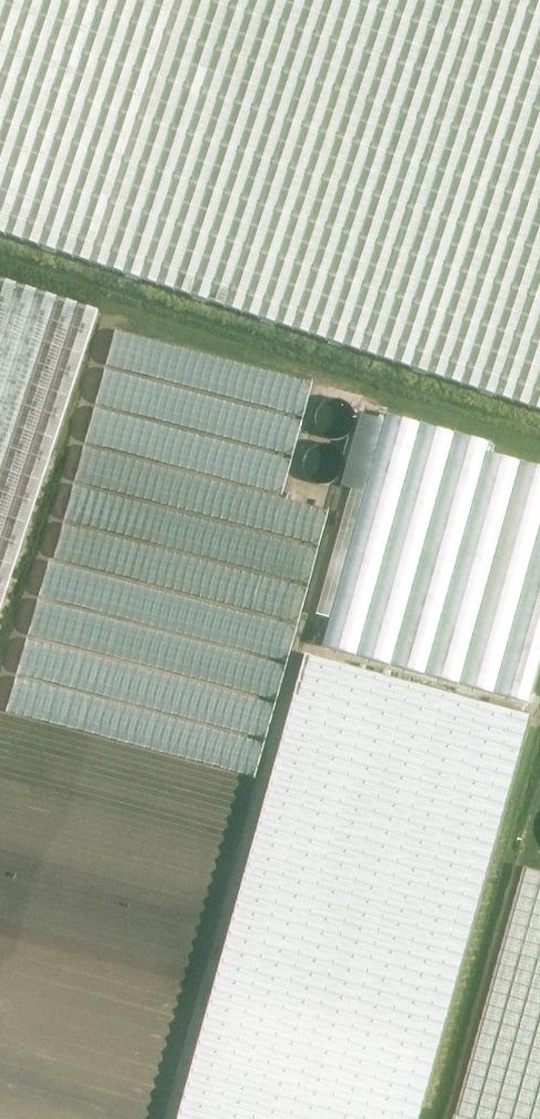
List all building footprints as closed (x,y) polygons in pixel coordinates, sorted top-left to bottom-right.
[(539,411),(539,0),(0,0),(0,234),(539,411)] [(96,312),(0,281),(0,607),(96,312)] [(323,647),(426,676),(530,704),(539,667),(539,467),(488,453),(491,443),(387,413),(323,647)] [(467,968),(462,966),(530,717),(306,655),(179,1118),(424,1118),(467,968)] [(457,1118),(539,1118),(539,874),(525,869),(457,1118)]
